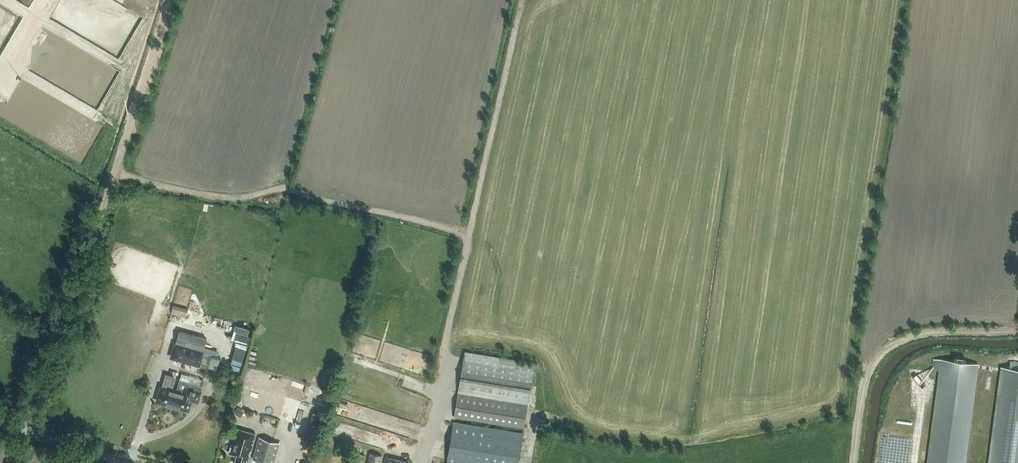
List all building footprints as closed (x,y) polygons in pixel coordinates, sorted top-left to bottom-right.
[(188,309),(173,305),(171,313),(186,317),(188,309)] [(175,342),(170,358),(200,366),(204,353),(205,351),(203,350),(207,338),(180,330),(176,343),(175,342)] [(454,416),(524,428),(535,363),(465,351),(454,416)] [(933,360),(932,366),(934,370),(939,370),(927,462),(966,462),(979,363),(941,358),(933,360)] [(1010,360),(1009,368),(1001,367),(988,462),(1017,462),(1017,361),(1010,360)] [(160,389),(156,402),(165,405),(165,406),(171,408),(176,389),(173,388),(176,376),(166,374),(165,377),(163,386),(161,387),(160,389)] [(176,389),(171,408),(178,409),(178,408),(187,411),(190,400),(199,402),(203,386),(188,382),(190,377),(181,375),(177,390),(176,389)] [(311,421),(320,424),(323,415),(314,412),(311,421)] [(523,434),(453,423),(446,462),(518,462),(523,434)] [(248,459),(249,459),(256,433),(236,428),(229,453),(237,456),(235,462),(247,462),(248,459)] [(253,459),(267,462),(274,462),(280,443),(259,437),(253,459)] [(365,455),(354,452),(352,459),(363,462),(365,455)] [(367,462),(381,462),(382,455),(369,452),(367,462)]
